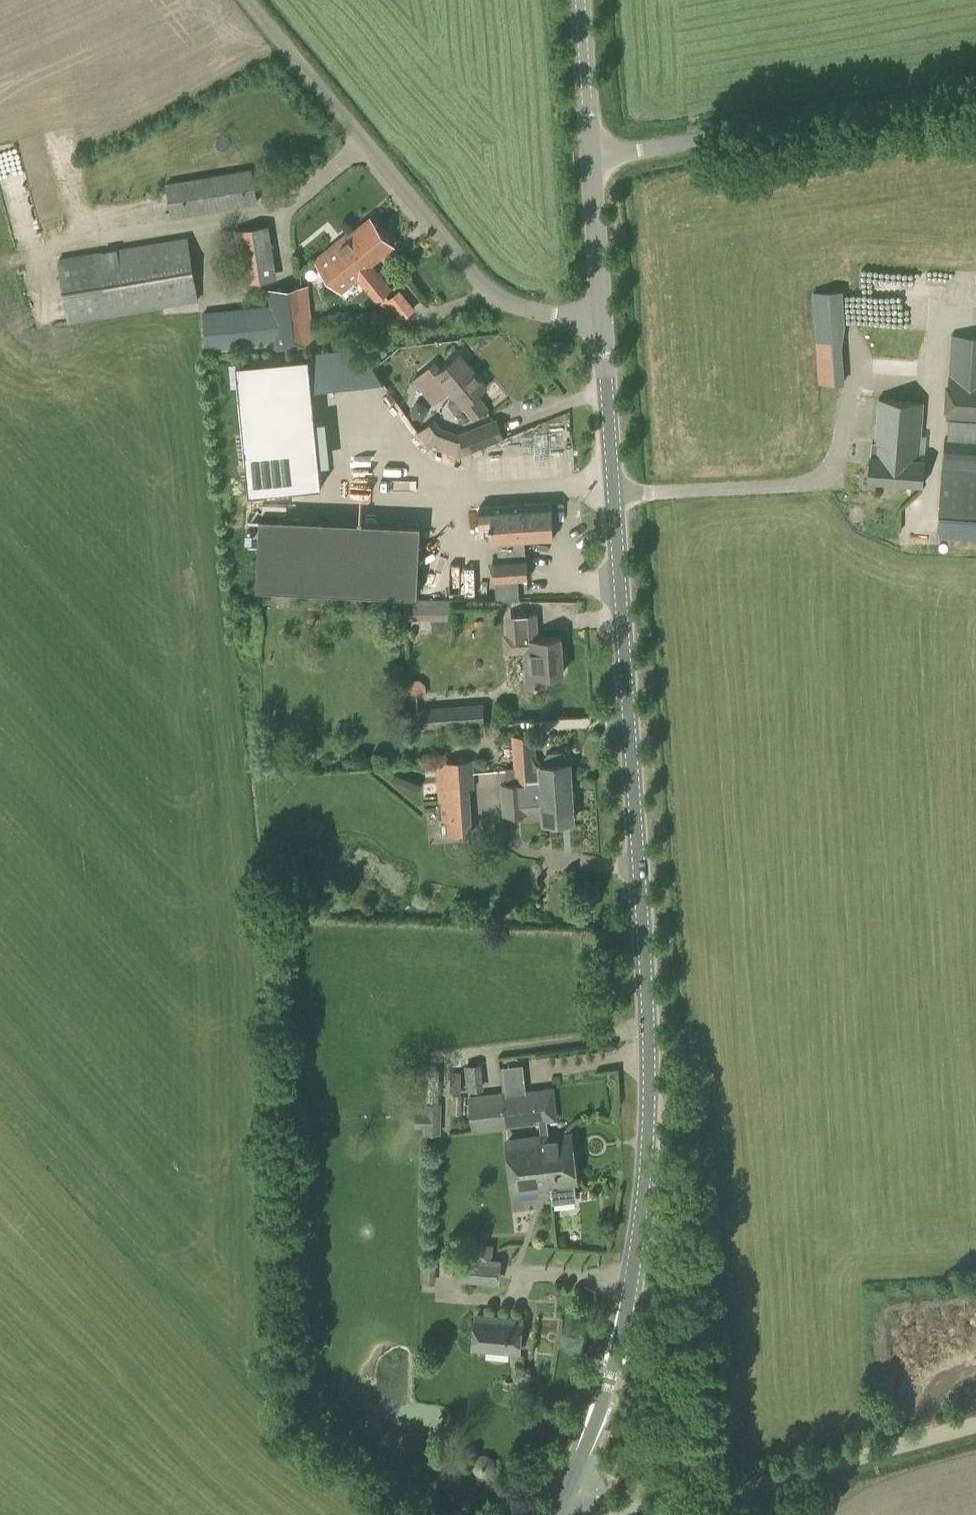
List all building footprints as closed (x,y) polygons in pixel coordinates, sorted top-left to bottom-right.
[(171,217),(258,203),(252,168),(166,183),(171,217)] [(359,277),(358,278),(396,324),(415,308),(400,289),(389,298),(385,293),(392,287),(374,265),(373,266),(371,263),(393,245),(371,218),(348,236),(347,234),(346,234),(359,251),(356,253),(368,269),(359,277)] [(249,280),(276,278),(272,224),(245,226),(249,280)] [(342,291),(358,278),(359,277),(368,269),(356,253),(359,251),(346,234),(316,259),(342,291)] [(69,322),(198,300),(187,237),(58,259),(69,322)] [(311,316),(308,286),(269,290),(271,307),(204,313),(207,348),(274,342),(275,349),(313,346),(313,341),(350,338),(347,313),(311,316)] [(820,383),(844,382),(841,343),(844,326),(842,290),(829,290),(813,293),(820,383)] [(951,335),(950,374),(947,419),(975,421),(975,336),(951,335)] [(487,386),(461,354),(436,375),(430,367),(415,379),(433,401),(449,388),(455,395),(449,400),(448,404),(452,409),(457,409),(463,404),(474,418),(488,407),(477,394),(487,386)] [(252,497),(326,490),(313,359),(240,366),(252,497)] [(918,457),(923,402),(880,398),(876,441),(873,441),(872,454),(871,454),(869,480),(922,484),(924,458),(918,457)] [(505,437),(496,417),(460,432),(440,426),(435,418),(418,431),(427,444),(459,456),(505,437)] [(944,457),(975,460),(975,437),(945,435),(944,457)] [(943,466),(938,533),(975,536),(975,468),(943,466)] [(522,503),(524,539),(553,538),(551,501),(522,503)] [(494,541),(524,539),(522,503),(481,505),(482,525),(494,525),(494,541)] [(415,593),(417,552),(418,524),(260,516),(256,585),(415,593)] [(496,580),(528,578),(527,556),(495,558),(496,580)] [(449,619),(449,600),(405,599),(404,618),(420,618),(419,631),(447,631),(448,619),(449,619)] [(537,638),(536,632),(513,634),(514,651),(525,651),(528,686),(545,685),(544,673),(563,672),(560,636),(537,638)] [(410,695),(426,694),(426,683),(420,679),(409,679),(410,695)] [(422,707),(422,708),(410,709),(411,726),(422,725),(422,726),(484,720),(483,703),(422,707)] [(542,788),(571,786),(570,762),(568,762),(567,754),(562,750),(548,751),(544,755),(545,764),(536,764),(534,733),(512,734),(514,766),(505,767),(506,769),(527,768),(528,770),(535,769),(536,779),(542,779),(542,788)] [(472,822),(470,801),(475,801),(472,758),(436,761),(440,820),(442,820),(442,834),(464,833),(463,822),(472,822)] [(507,782),(503,782),(505,812),(523,811),(524,814),(532,813),(533,815),(544,814),(544,821),(574,819),(573,803),(574,802),(576,798),(575,794),(573,790),(572,790),(571,786),(542,788),(542,779),(536,779),(535,769),(528,770),(527,768),(506,769),(507,782)] [(507,1091),(527,1089),(524,1061),(504,1064),(507,1091)] [(466,1089),(483,1088),(482,1062),(464,1063),(466,1089)] [(452,1069),(452,1090),(462,1090),(462,1069),(452,1069)] [(540,1122),(536,1088),(527,1089),(507,1091),(503,1092),(503,1091),(468,1095),(472,1131),(507,1127),(506,1126),(540,1122)] [(440,1133),(441,1103),(426,1102),(425,1111),(416,1111),(415,1126),(425,1127),(425,1132),(440,1133)] [(545,1156),(547,1184),(550,1184),(552,1201),(554,1200),(554,1202),(576,1199),(574,1181),(577,1180),(571,1132),(537,1136),(540,1156),(545,1156)] [(514,1188),(547,1184),(545,1156),(540,1156),(537,1136),(508,1140),(514,1188)] [(490,1257),(491,1246),(471,1244),(470,1256),(462,1255),(459,1280),(499,1283),(501,1258),(490,1257)] [(434,1282),(435,1263),(421,1263),(421,1281),(434,1282)] [(518,1349),(520,1319),(477,1315),(474,1346),(518,1349)] [(317,1353),(330,1347),(324,1336),(312,1343),(317,1353)]
